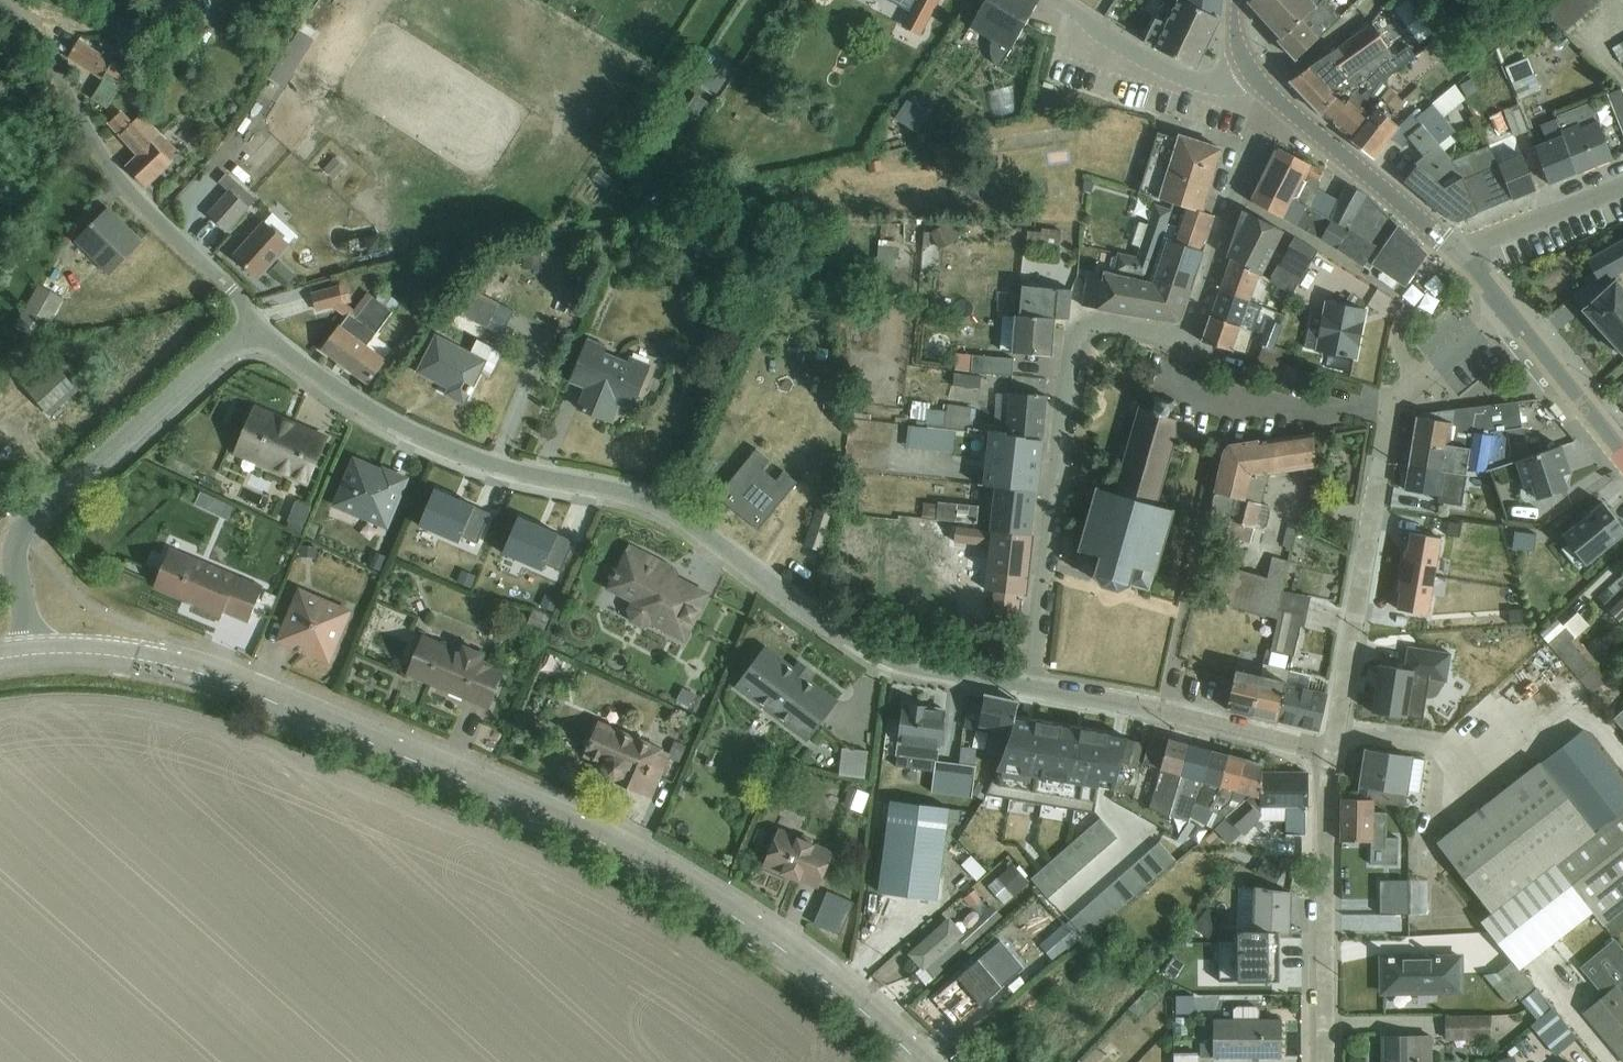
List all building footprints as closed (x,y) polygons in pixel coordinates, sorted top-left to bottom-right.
[(909,9),(914,2),(915,0),(893,0),(909,9)] [(939,0),(918,0),(904,27),(921,36),(939,0)] [(1000,68),(1038,1),(1036,0),(986,0),(972,24),(994,37),(993,38),(992,40),(991,42),(991,44),(990,46),(990,48),(990,50),(990,52),(991,54),(991,56),(992,57),(993,59),(993,61),(995,63),(996,64),(997,66),(999,67),(1000,68)] [(1157,17),(1156,17),(1144,42),(1196,67),(1219,18),(1181,0),(1165,0),(1157,17)] [(1219,18),(1221,0),(1181,0),(1219,18)] [(1282,37),(1316,6),(1311,0),(1250,0),(1250,2),(1282,37)] [(1282,37),(1283,38),(1279,41),(1297,59),(1342,17),(1330,4),(1325,0),(1322,0),(1316,6),(1282,37)] [(1542,7),(1564,33),(1602,0),(1551,0),(1542,7)] [(1395,34),(1404,27),(1393,13),(1384,21),(1395,34)] [(1339,47),(1291,81),(1322,114),(1339,98),(1347,105),(1356,92),(1362,95),(1383,75),(1387,79),(1403,66),(1372,24),(1342,52),(1339,47)] [(270,77),(281,85),(312,39),(301,32),(270,77)] [(68,57),(102,79),(113,62),(78,40),(68,57)] [(107,82),(121,90),(141,54),(127,46),(107,82)] [(1510,65),(1505,67),(1519,100),(1541,90),(1527,58),(1524,59),(1520,49),(1506,55),(1510,65)] [(1347,105),(1339,98),(1322,114),(1350,137),(1375,105),(1389,87),(1387,79),(1383,75),(1362,95),(1356,92),(1347,105)] [(1447,114),(1471,95),(1458,80),(1435,98),(1447,114)] [(1621,89),(1606,94),(1622,135),(1622,95),(1621,89)] [(1590,103),(1556,117),(1557,120),(1577,172),(1612,159),(1590,103)] [(235,135),(255,144),(270,115),(249,105),(235,135)] [(1400,126),(1399,124),(1375,105),(1350,137),(1375,158),(1391,137),(1400,126)] [(1407,133),(1405,134),(1409,139),(1423,156),(1414,164),(1416,166),(1405,182),(1450,220),(1450,221),(1458,222),(1458,221),(1478,214),(1477,213),(1513,198),(1501,165),(1500,166),(1492,145),(1452,161),(1445,151),(1456,142),(1449,134),(1454,131),(1432,105),(1417,118),(1419,121),(1407,133)] [(1518,105),(1505,110),(1514,133),(1515,136),(1522,133),(1528,131),(1518,105)] [(1394,133),(1391,137),(1404,146),(1409,139),(1405,134),(1407,133),(1419,121),(1417,118),(1410,110),(1399,124),(1400,126),(1394,133)] [(109,121),(120,133),(138,155),(127,165),(146,186),(178,155),(159,135),(139,114),(130,120),(122,111),(109,121)] [(1548,142),(1535,147),(1550,183),(1577,172),(1557,120),(1542,126),(1545,133),(1548,142)] [(1221,150),(1178,135),(1177,140),(1158,133),(1138,193),(1172,203),(1174,204),(1184,207),(1202,212),(1221,150)] [(1512,161),(1501,165),(1513,198),(1513,199),(1536,190),(1517,140),(1506,144),(1512,161)] [(1336,203),(1313,191),(1323,172),(1276,147),(1249,201),(1337,249),(1366,196),(1347,184),(1336,203)] [(334,160),(326,169),(335,178),(343,169),(334,160)] [(595,180),(613,186),(618,172),(599,166),(595,180)] [(237,182),(209,213),(228,231),(248,209),(248,208),(256,199),(237,182)] [(1423,259),(1422,251),(1366,196),(1337,249),(1370,271),(1374,265),(1404,286),(1423,259)] [(1112,259),(1108,272),(1150,281),(1156,263),(1168,224),(1177,227),(1184,207),(1174,204),(1172,208),(1155,202),(1136,257),(1118,253),(1116,257),(1112,259)] [(1215,216),(1202,212),(1184,207),(1177,227),(1168,224),(1156,263),(1195,275),(1215,216)] [(1261,276),(1284,232),(1245,212),(1237,228),(1239,229),(1232,243),(1234,244),(1227,257),(1231,259),(1260,276),(1261,276)] [(77,241),(109,272),(140,242),(129,231),(126,234),(105,213),(77,241)] [(960,240),(950,222),(930,233),(939,251),(960,240)] [(264,223),(234,255),(259,278),(288,245),(264,223)] [(1028,231),(1025,255),(1059,258),(1062,231),(1042,229),(1041,233),(1028,231)] [(383,251),(380,236),(365,239),(368,255),(383,251)] [(1291,295),(1318,251),(1295,237),(1268,281),(1291,295)] [(1622,354),(1622,287),(1614,278),(1622,273),(1622,240),(1586,260),(1595,277),(1572,296),(1584,309),(1583,310),(1622,354)] [(878,241),(876,268),(895,270),(898,242),(878,241)] [(541,254),(524,252),(523,270),(540,271),(541,254)] [(1250,303),(1260,276),(1231,259),(1219,292),(1250,303)] [(279,261),(273,268),(289,283),(295,276),(279,261)] [(1190,291),(1195,275),(1156,263),(1150,281),(1190,291)] [(1150,281),(1108,272),(1103,270),(1101,280),(1096,309),(1175,322),(1180,319),(1190,291),(1150,281)] [(1096,309),(1101,280),(1088,278),(1082,307),(1096,309)] [(39,285),(10,333),(25,342),(27,339),(36,345),(64,299),(39,285)] [(344,304),(332,307),(346,318),(350,312),(357,317),(370,299),(372,296),(367,292),(354,310),(346,304),(352,303),(347,285),(339,287),(344,304)] [(1054,319),(1069,320),(1071,291),(1022,285),(1019,316),(1054,319)] [(344,304),(339,287),(313,295),(318,311),(332,307),(344,304)] [(1278,287),(1273,295),(1282,301),(1288,293),(1278,287)] [(501,304),(473,288),(460,314),(487,329),(501,304)] [(369,346),(400,303),(383,291),(377,300),(372,296),(370,299),(357,317),(350,312),(346,318),(322,351),(367,384),(386,359),(369,346)] [(1259,305),(1250,303),(1219,292),(1210,318),(1241,328),(1244,322),(1252,324),(1259,305)] [(1316,350),(1355,358),(1365,311),(1326,303),(1324,313),(1316,350)] [(1312,311),(1305,348),(1316,350),(1324,313),(1312,311)] [(1054,319),(1019,316),(1015,315),(1015,317),(1002,316),(1000,351),(1051,356),(1054,319)] [(1254,332),(1241,328),(1210,318),(1202,342),(1247,355),(1254,332)] [(1255,374),(1279,381),(1287,350),(1276,345),(1283,327),(1267,320),(1259,344),(1262,345),(1255,374)] [(446,394),(464,404),(482,369),(492,374),(503,353),(477,340),(471,353),(437,335),(418,372),(449,389),(446,394)] [(633,405),(650,365),(630,356),(628,361),(607,352),(608,348),(588,339),(568,383),(586,390),(579,409),(607,420),(616,398),(633,405)] [(22,361),(10,371),(49,415),(78,391),(46,354),(29,368),(22,361)] [(955,371),(1012,375),(1014,359),(956,354),(955,371)] [(1043,441),(1047,397),(1008,394),(1007,409),(995,408),(993,432),(1007,434),(1007,436),(1026,437),(1026,440),(1043,441)] [(1182,420),(1170,416),(1173,407),(1177,405),(1174,400),(1171,402),(1159,398),(1157,395),(1152,397),(1154,401),(1151,412),(1139,408),(1138,410),(1114,493),(1101,489),(1097,488),(1096,492),(1074,569),(1095,575),(1102,586),(1118,590),(1128,585),(1150,591),(1155,574),(1156,574),(1172,514),(1174,511),(1170,510),(1156,506),(1169,463),(1181,467),(1185,455),(1172,451),(1180,424),(1181,422),(1182,420)] [(1514,461),(1530,456),(1528,444),(1524,445),(1518,402),(1453,410),(1451,423),(1450,422),(1449,420),(1447,419),(1445,419),(1444,419),(1442,419),(1440,419),(1439,420),(1438,421),(1419,418),(1417,417),(1409,467),(1466,475),(1467,472),(1485,471),(1514,461)] [(955,430),(969,432),(972,408),(947,405),(947,411),(928,409),(929,407),(918,406),(915,426),(955,430)] [(254,408),(235,452),(295,477),(308,483),(327,439),(314,434),(254,408)] [(1453,410),(1418,414),(1419,418),(1438,421),(1439,420),(1440,419),(1442,419),(1444,419),(1445,419),(1447,419),(1449,420),(1450,422),(1451,423),(1453,410)] [(908,425),(905,449),(952,454),(955,430),(915,426),(908,425)] [(984,472),(982,484),(987,485),(1037,491),(1039,478),(1043,441),(1026,440),(1026,437),(1007,436),(1007,434),(993,432),(989,431),(984,472)] [(1302,470),(1303,482),(1317,480),(1313,434),(1229,446),(1228,447),(1225,451),(1208,522),(1228,527),(1225,538),(1250,544),(1255,528),(1261,530),(1267,527),(1271,511),(1268,505),(1261,504),(1268,475),(1302,470)] [(1566,490),(1562,476),(1569,473),(1560,446),(1530,456),(1514,461),(1523,489),(1531,486),(1536,500),(1566,490)] [(358,463),(338,509),(384,529),(405,480),(385,472),(383,476),(378,474),(379,472),(358,463)] [(728,478),(712,499),(717,503),(721,498),(729,504),(722,513),(744,531),(761,508),(753,502),(763,488),(748,477),(753,469),(745,464),(734,482),(728,478)] [(1409,467),(1405,490),(1440,495),(1439,501),(1462,505),(1466,475),(1409,467)] [(253,470),(249,485),(270,490),(274,475),(253,470)] [(964,497),(982,497),(982,484),(963,484),(964,497)] [(1037,491),(987,485),(983,521),(991,522),(990,530),(1032,535),(1033,526),(1037,491)] [(1523,489),(1520,490),(1521,498),(1525,504),(1536,500),(1531,486),(1523,489)] [(236,513),(240,499),(205,488),(201,502),(236,513)] [(434,489),(419,525),(459,543),(462,537),(478,544),(491,514),(434,489)] [(295,502),(287,521),(289,522),(287,527),(300,533),(310,508),(309,507),(310,504),(298,499),(297,503),(295,502)] [(979,506),(938,502),(938,505),(922,503),(921,517),(977,523),(979,506)] [(1584,562),(1586,565),(1622,536),(1622,528),(1602,503),(1562,535),(1568,543),(1584,562)] [(821,552),(833,513),(816,509),(804,546),(821,552)] [(518,517),(503,553),(543,571),(546,565),(562,572),(575,542),(518,517)] [(1290,552),(1296,530),(1303,531),(1305,525),(1288,521),(1282,547),(1286,548),(1285,551),(1290,552)] [(1026,594),(1032,535),(990,530),(948,525),(946,541),(990,546),(985,589),(1026,594)] [(1514,531),(1512,548),(1534,551),(1536,534),(1514,531)] [(1584,562),(1568,543),(1561,549),(1576,568),(1584,562)] [(631,546),(608,591),(630,602),(626,610),(630,622),(642,628),(651,625),(684,642),(708,595),(670,575),(666,569),(670,566),(669,565),(665,568),(661,566),(663,562),(631,546)] [(302,547),(299,558),(316,559),(317,548),(302,547)] [(170,549),(153,588),(155,588),(156,586),(175,593),(180,595),(178,598),(222,617),(224,613),(249,623),(263,589),(170,549)] [(373,551),(367,565),(383,572),(389,558),(373,551)] [(1283,591),(1289,562),(1272,557),(1267,578),(1224,566),(1215,601),(1276,619),(1279,609),(1283,591)] [(1608,585),(1622,569),(1622,566),(1617,560),(1600,578),(1608,585)] [(1597,598),(1619,623),(1622,620),(1622,574),(1597,598)] [(1371,621),(1410,627),(1447,623),(1447,625),(1507,621),(1506,589),(1441,594),(1440,587),(1430,586),(1431,583),(1416,581),(1416,588),(1377,582),(1371,621)] [(268,585),(261,602),(274,607),(280,591),(268,585)] [(301,589),(279,641),(328,661),(349,609),(301,589)] [(1303,614),(1300,627),(1304,628),(1311,597),(1283,591),(1279,609),(1303,614)] [(1020,620),(1023,601),(984,597),(982,614),(1020,620)] [(550,616),(533,609),(526,628),(543,635),(550,616)] [(1303,614),(1279,609),(1276,619),(1270,650),(1293,656),(1300,627),(1303,614)] [(1576,638),(1589,626),(1577,612),(1563,625),(1556,617),(1538,634),(1592,694),(1606,681),(1594,668),(1599,664),(1576,638)] [(424,635),(406,675),(407,675),(408,674),(488,708),(488,709),(489,709),(506,670),(482,660),(485,653),(463,644),(460,651),(424,635)] [(1407,646),(1403,670),(1379,666),(1372,712),(1421,720),(1426,692),(1423,691),(1425,680),(1446,683),(1451,653),(1407,646)] [(736,689),(805,741),(835,703),(806,681),(808,678),(807,673),(801,668),(796,669),(794,672),(765,650),(736,689)] [(1269,666),(1267,676),(1287,681),(1288,675),(1289,670),(1269,666)] [(1252,716),(1262,675),(1236,669),(1226,710),(1252,716)] [(1278,721),(1287,681),(1267,676),(1262,675),(1252,716),(1278,721)] [(1327,694),(1304,689),(1306,680),(1288,675),(1287,681),(1278,721),(1319,731),(1327,694)] [(682,688),(675,701),(688,708),(695,694),(682,688)] [(1004,755),(1016,702),(986,696),(977,736),(989,739),(987,752),(1004,755)] [(932,794),(955,796),(973,799),(978,763),(960,760),(938,757),(945,710),(904,705),(897,759),(936,764),(932,794)] [(1622,730),(1622,710),(1614,719),(1622,730)] [(599,720),(584,755),(605,764),(604,766),(607,767),(609,774),(608,777),(614,779),(613,782),(639,793),(652,799),(660,781),(669,759),(680,763),(687,746),(675,741),(669,753),(664,751),(665,748),(599,720)] [(1003,757),(986,793),(1095,812),(1100,787),(1107,788),(1114,790),(1121,763),(1128,739),(1120,737),(1112,736),(1015,720),(1012,734),(1003,757)] [(1622,809),(1622,779),(1584,729),(1541,763),(1540,761),(1436,843),(1491,914),(1554,865),(1553,864),(1622,809)] [(1149,807),(1169,817),(1190,746),(1151,734),(1143,764),(1161,769),(1149,807)] [(1128,739),(1121,763),(1138,767),(1143,743),(1128,739)] [(978,760),(981,744),(968,742),(965,757),(978,760)] [(1189,819),(1211,751),(1190,746),(1169,817),(1188,822),(1189,819)] [(867,750),(842,747),(839,775),(864,778),(867,750)] [(1219,787),(1228,756),(1211,751),(1189,819),(1202,824),(1219,787)] [(1420,794),(1425,760),(1366,751),(1358,799),(1375,802),(1405,806),(1407,792),(1420,794)] [(1202,824),(1215,830),(1235,791),(1244,760),(1228,756),(1219,787),(1202,824)] [(1262,774),(1262,765),(1244,760),(1235,791),(1215,830),(1251,796),(1260,799),(1262,774)] [(1284,835),(1306,835),(1307,774),(1262,774),(1260,799),(1251,796),(1215,830),(1230,845),(1242,833),(1244,836),(1255,827),(1258,822),(1285,821),(1284,835)] [(869,794),(851,786),(843,805),(861,813),(869,794)] [(1342,799),(1341,842),(1371,842),(1371,862),(1398,863),(1399,837),(1385,837),(1385,813),(1375,812),(1375,802),(1358,799),(1342,799)] [(953,809),(891,801),(880,889),(927,894),(932,853),(947,854),(953,809)] [(1603,927),(1605,926),(1622,912),(1622,809),(1553,864),(1554,865),(1593,913),(1603,927)] [(1090,826),(1108,846),(1118,837),(1100,817),(1090,826)] [(1080,834),(1098,854),(1108,846),(1090,826),(1080,834)] [(834,851),(780,827),(764,864),(782,873),(800,880),(819,888),(834,851)] [(1070,843),(1088,863),(1098,854),(1080,834),(1070,843)] [(1148,851),(1165,870),(1175,861),(1158,842),(1148,851)] [(1061,852),(1078,872),(1088,863),(1070,843),(1061,852)] [(982,877),(992,866),(976,850),(966,861),(982,877)] [(1139,859),(1156,878),(1165,870),(1148,851),(1139,859)] [(1051,861),(1068,881),(1078,872),(1061,852),(1051,861)] [(1300,858),(1284,858),(1284,868),(1300,878),(1300,858)] [(1130,868),(1147,887),(1156,878),(1139,859),(1130,868)] [(1041,869),(1058,889),(1068,881),(1051,861),(1041,869)] [(997,878),(987,887),(1004,905),(1030,881),(1014,864),(998,878),(997,878)] [(1526,965),(1593,913),(1554,865),(1491,914),(1481,923),(1513,960),(1536,988),(1543,996),(1548,991),(1526,965)] [(1120,876),(1137,895),(1147,887),(1130,868),(1120,876)] [(1058,889),(1041,869),(1031,878),(1049,898),(1058,889)] [(1110,885),(1127,904),(1137,895),(1120,876),(1110,885)] [(1410,914),(1409,880),(1379,881),(1379,915),(1410,914)] [(978,882),(952,905),(966,920),(992,897),(978,882)] [(1100,894),(1117,913),(1127,904),(1110,885),(1100,894)] [(1240,889),(1239,931),(1254,931),(1289,932),(1290,893),(1254,888),(1254,890),(1240,889)] [(1090,903),(1107,922),(1117,913),(1100,894),(1090,903)] [(1080,911),(1097,930),(1107,922),(1090,903),(1080,911)] [(936,978),(1003,917),(993,906),(963,932),(951,919),(915,953),(916,955),(916,957),(921,963),(923,963),(925,965),(936,978)] [(1224,921),(1208,908),(1193,928),(1209,940),(1224,921)] [(1097,930),(1080,911),(1071,920),(1088,939),(1097,930)] [(1605,926),(1615,940),(1620,936),(1619,935),(1622,931),(1622,912),(1605,926)] [(1066,922),(1040,945),(1054,960),(1080,937),(1066,922)] [(1267,936),(1268,958),(1287,957),(1286,935),(1267,936)] [(1584,1011),(1622,1058),(1622,959),(1620,955),(1622,953),(1622,951),(1621,949),(1616,943),(1591,965),(1598,972),(1593,976),(1605,990),(1611,985),(1613,987),(1584,1011)] [(983,955),(933,999),(944,1011),(942,1012),(944,1014),(946,1013),(949,1018),(969,1001),(976,1009),(1007,981),(983,955)] [(1465,993),(1464,957),(1381,958),(1382,993),(1465,993)] [(1217,997),(1302,996),(1302,960),(1218,959),(1217,997)] [(1521,1001),(1536,988),(1513,960),(1488,981),(1509,1004),(1517,997),(1521,1001)] [(925,965),(915,974),(927,986),(936,978),(925,965)] [(1553,1007),(1543,996),(1536,988),(1521,1001),(1537,1020),(1553,1007)] [(1194,995),(1176,995),(1176,1014),(1195,1014),(1194,995)] [(1213,1018),(1213,1058),(1280,1058),(1280,1020),(1260,1020),(1259,1010),(1255,1007),(1237,1006),(1233,1010),(1232,1019),(1213,1018)] [(1556,1056),(1578,1037),(1553,1007),(1537,1020),(1530,1026),(1556,1056)] [(1492,1015),(1445,1015),(1445,1040),(1491,1040),(1492,1015)] [(1189,1017),(1176,1017),(1176,1035),(1189,1035),(1189,1017)] [(1432,1037),(1382,1037),(1383,1061),(1433,1061),(1432,1037)] [(1535,1048),(1526,1038),(1516,1047),(1515,1046),(1507,1052),(1511,1057),(1517,1051),(1523,1058),(1535,1048)] [(1198,1051),(1184,1051),(1184,1040),(1175,1040),(1175,1053),(1174,1053),(1174,1061),(1198,1061),(1198,1051)]
